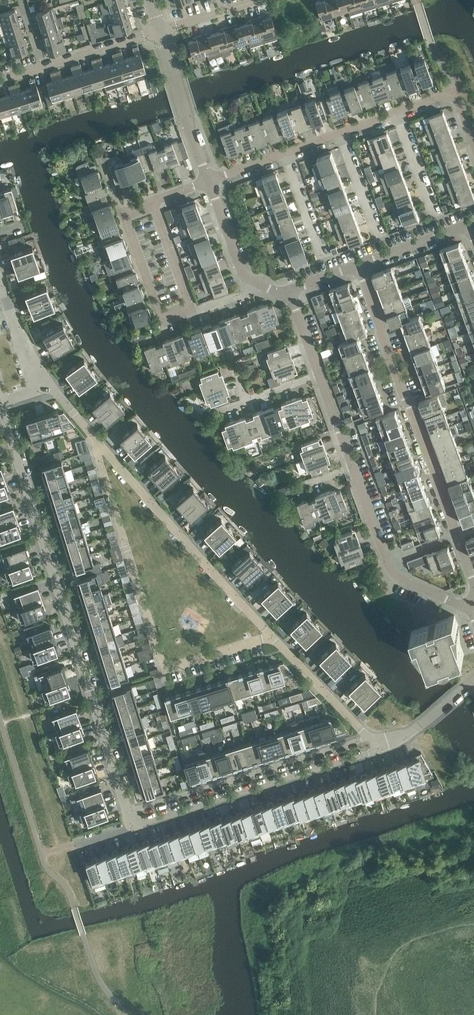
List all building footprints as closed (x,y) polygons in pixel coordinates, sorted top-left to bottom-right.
[(109,13),(126,8),(124,0),(114,0),(106,2),(109,13)] [(330,0),(321,0),(315,2),(320,20),(335,15),(330,0)] [(335,15),(348,11),(345,0),(330,0),(335,15)] [(348,11),(350,15),(363,11),(360,0),(345,0),(348,11)] [(363,11),(377,6),(375,0),(360,0),(363,11)] [(36,12),(39,23),(56,18),(53,7),(36,12)] [(85,9),(81,10),(83,17),(90,15),(88,8),(85,10),(85,9)] [(109,13),(112,23),(129,18),(126,8),(109,13)] [(1,25),(18,19),(15,9),(0,13),(0,20),(1,25)] [(42,33),(59,28),(64,27),(61,16),(56,18),(39,23),(42,33)] [(262,16),(256,18),(264,42),(278,38),(271,16),(263,18),(262,16)] [(129,18),(112,23),(116,34),(133,29),(129,18)] [(243,24),(249,42),(250,47),(264,42),(256,18),(250,20),(251,22),(243,24)] [(1,25),(4,35),(21,30),(18,19),(1,25)] [(235,24),(229,26),(235,46),(249,42),(243,24),(235,27),(235,24)] [(216,33),(222,55),(223,56),(229,54),(231,52),(230,48),(235,46),(229,26),(222,28),(223,30),(216,33)] [(42,33),(46,44),(63,38),(59,28),(42,33)] [(4,35),(8,45),(25,40),(21,30),(4,35)] [(201,35),(207,55),(209,59),(222,55),(216,33),(208,35),(207,33),(201,35)] [(189,60),(193,59),(207,55),(201,35),(195,37),(196,39),(188,41),(189,47),(186,48),(189,60)] [(63,38),(46,44),(49,54),(66,49),(63,38)] [(25,40),(8,45),(11,56),(28,51),(25,40)] [(129,57),(135,75),(137,80),(153,75),(148,58),(142,60),(138,45),(132,47),(135,55),(129,57)] [(122,51),(117,52),(125,79),(135,75),(129,57),(124,59),(122,51)] [(114,62),(109,63),(116,86),(126,83),(125,79),(117,52),(112,54),(114,62)] [(96,58),(104,85),(106,90),(116,86),(109,63),(103,65),(101,57),(96,58)] [(94,68),(88,70),(94,88),(104,85),(96,58),(91,60),(94,68)] [(415,66),(411,67),(417,84),(424,82),(425,85),(432,82),(424,59),(414,63),(415,66)] [(80,63),(75,65),(84,91),(94,88),(88,70),(83,71),(80,63)] [(401,71),(397,72),(403,90),(403,89),(410,87),(411,90),(418,87),(417,84),(411,67),(410,64),(400,68),(401,71)] [(73,74),(68,76),(73,95),(84,91),(75,65),(71,66),(73,74)] [(387,76),(383,77),(383,78),(389,95),(396,92),(397,95),(404,92),(403,89),(403,90),(397,72),(396,69),(386,73),(387,76)] [(60,70),(55,71),(63,98),(73,95),(68,76),(62,78),(60,70)] [(63,98),(55,71),(50,73),(52,81),(46,83),(47,85),(42,86),(48,105),(53,103),(53,101),(63,98)] [(373,81),(369,83),(375,100),(382,97),(383,100),(390,97),(389,95),(383,78),(383,77),(382,75),(372,78),(373,81)] [(31,87),(26,89),(32,108),(42,104),(34,78),(29,79),(31,87)] [(358,86),(355,88),(354,88),(361,105),(368,102),(369,105),(376,103),(375,100),(369,83),(368,80),(357,84),(358,86)] [(18,83),(13,84),(21,111),(32,108),(26,89),(20,91),(18,83)] [(11,94),(5,95),(11,114),(21,111),(13,84),(8,86),(11,94)] [(344,92),(341,93),(340,93),(347,110),(354,108),(355,110),(362,108),(361,105),(354,88),(355,88),(354,85),(343,89),(344,92)] [(340,93),(341,93),(340,90),(329,94),(330,97),(326,98),(332,115),(339,113),(341,116),(348,113),(347,110),(340,93)] [(1,117),(11,114),(5,95),(0,97),(0,115),(1,117)] [(304,103),(305,106),(306,106),(312,123),(313,126),(320,123),(319,120),(326,117),(320,100),(316,102),(315,99),(304,103)] [(290,108),(291,111),(292,111),(298,128),(299,131),(306,128),(305,125),(312,123),(306,106),(305,106),(302,107),(301,104),(290,108)] [(276,113),(277,116),(284,133),(283,133),(284,136),(292,133),(291,130),(298,128),(292,111),(291,111),(288,112),(287,109),(276,113)] [(425,123),(429,134),(449,126),(443,111),(424,119),(425,123)] [(262,118),(263,121),(270,138),(269,138),(270,141),(278,138),(277,136),(283,133),(284,133),(277,116),(274,117),(273,115),(262,118)] [(248,124),(249,126),(256,143),(255,143),(256,146),(264,144),(263,141),(269,138),(270,138),(263,121),(259,123),(258,120),(248,124)] [(235,131),(234,129),(232,123),(218,128),(228,157),(236,154),(235,151),(241,149),(242,148),(235,131)] [(244,125),(234,129),(235,131),(242,148),(241,149),(242,151),(250,149),(249,146),(255,143),(256,143),(249,126),(245,128),(244,125)] [(439,141),(440,146),(454,141),(449,126),(429,134),(433,144),(439,141)] [(369,144),(373,154),(393,147),(387,132),(374,137),(375,142),(369,144)] [(165,148),(161,150),(166,165),(170,163),(171,165),(176,163),(175,162),(189,157),(183,142),(178,143),(177,141),(164,145),(165,148)] [(436,153),(440,163),(460,156),(454,141),(440,146),(442,151),(436,153)] [(150,144),(141,147),(149,171),(158,168),(158,170),(163,168),(162,166),(166,165),(161,150),(157,151),(156,148),(155,146),(153,144),(152,144),(150,144)] [(131,161),(127,162),(133,177),(137,176),(137,178),(142,176),(141,174),(149,171),(141,147),(131,151),(130,152),(130,153),(130,154),(129,156),(130,158),(131,161)] [(383,162),(384,166),(398,161),(393,147),(373,154),(377,164),(383,162)] [(133,177),(127,162),(123,164),(122,161),(121,159),(119,157),(116,157),(114,157),(110,158),(110,157),(108,156),(107,156),(106,156),(103,157),(101,152),(101,151),(99,150),(97,149),(96,150),(93,151),(97,164),(107,160),(115,183),(124,180),(124,182),(129,180),(129,179),(133,177)] [(313,164),(317,174),(337,167),(331,152),(318,157),(319,162),(313,164)] [(449,171),(451,175),(465,170),(460,156),(440,163),(443,173),(449,171)] [(84,183),(86,187),(101,182),(99,178),(101,177),(99,172),(98,173),(95,164),(89,166),(87,161),(81,163),(78,164),(77,166),(76,167),(75,167),(81,184),(84,183)] [(380,173),(384,183),(404,176),(398,161),(384,166),(386,171),(380,173)] [(327,182),(328,187),(342,182),(337,167),(317,174),(321,184),(327,182)] [(447,182),(450,192),(470,185),(465,170),(451,175),(453,180),(447,182)] [(257,185),(261,195),(281,188),(275,173),(262,178),(263,182),(257,185)] [(393,191),(395,196),(409,191),(404,176),(384,183),(387,193),(393,191)] [(84,192),(89,205),(107,199),(104,191),(106,190),(104,185),(102,186),(101,182),(86,187),(87,191),(84,192)] [(324,194),(328,204),(348,196),(342,182),(328,187),(330,191),(324,194)] [(450,192),(454,202),(455,202),(456,206),(462,204),(462,205),(473,201),(473,195),(470,185),(450,192)] [(0,191),(0,204),(3,215),(12,212),(12,211),(12,212),(11,209),(16,207),(16,208),(18,208),(14,196),(19,195),(16,186),(11,187),(0,191)] [(271,203),(272,207),(286,202),(281,188),(261,195),(265,205),(271,203)] [(391,203),(394,213),(414,205),(409,191),(395,196),(397,200),(391,203)] [(337,212),(339,216),(353,211),(348,196),(328,204),(331,214),(337,212)] [(97,217),(98,221),(113,216),(112,212),(114,211),(112,206),(110,207),(107,199),(89,205),(94,218),(97,217)] [(177,214),(181,224),(201,217),(195,202),(182,207),(183,212),(177,214)] [(268,214),(272,224),(292,217),(286,202),(272,207),(274,212),(268,214)] [(414,205),(394,213),(398,223),(404,220),(406,225),(420,220),(414,205)] [(166,209),(169,220),(174,219),(171,208),(166,209)] [(335,223),(338,233),(358,226),(353,211),(339,216),(341,221),(335,223)] [(97,226),(101,239),(119,232),(116,224),(118,224),(116,219),(115,219),(113,216),(98,221),(100,225),(97,226)] [(191,232),(192,236),(206,231),(201,217),(181,224),(185,234),(191,232)] [(281,232),(283,237),(297,232),(292,217),(272,224),(275,234),(281,232)] [(358,226),(338,233),(342,243),(348,241),(350,246),(364,241),(358,226)] [(188,243),(192,253),(212,246),(206,231),(192,236),(194,241),(188,243)] [(109,251),(110,255),(125,249),(124,245),(126,245),(124,240),(122,241),(119,232),(101,239),(106,252),(109,251)] [(277,239),(282,253),(302,246),(297,232),(283,237),(277,239)] [(440,249),(444,260),(463,253),(460,242),(440,249)] [(201,261),(203,266),(217,261),(212,246),(192,253),(195,263),(201,261)] [(302,246),(282,253),(286,264),(292,261),(294,266),(308,261),(302,246)] [(11,255),(14,265),(35,258),(32,248),(33,248),(32,247),(10,254),(11,256),(11,255)] [(109,274),(114,273),(132,266),(129,258),(131,257),(129,253),(127,253),(125,249),(110,255),(106,256),(107,261),(105,262),(109,274)] [(444,260),(448,270),(467,263),(463,253),(444,260)] [(35,258),(14,265),(18,275),(17,275),(18,276),(40,268),(39,267),(35,258)] [(199,272),(202,283),(222,275),(217,261),(203,266),(205,270),(199,272)] [(190,276),(195,274),(191,263),(185,265),(190,276)] [(448,270),(452,280),(471,273),(467,263),(448,270)] [(121,285),(123,289),(138,283),(136,279),(138,278),(136,274),(135,274),(132,266),(114,273),(118,286),(121,285)] [(373,274),(377,284),(396,277),(392,267),(373,274)] [(455,290),(473,283),(473,282),(471,273),(452,280),(455,290)] [(222,275),(202,283),(206,293),(212,290),(214,295),(228,290),(222,275)] [(427,278),(430,287),(436,285),(433,276),(427,278)] [(377,284),(380,295),(399,288),(396,277),(377,284)] [(330,289),(334,300),(353,293),(349,282),(330,289)] [(121,294),(126,307),(144,300),(141,292),(143,291),(141,286),(139,287),(138,283),(123,289),(124,293),(121,294)] [(459,300),(473,295),(473,283),(455,290),(459,300)] [(25,296),(29,305),(50,297),(46,287),(47,287),(46,286),(25,295),(25,296)] [(380,295),(384,305),(403,298),(399,288),(380,295)] [(334,300),(337,310),(357,303),(353,293),(334,300)] [(311,297),(315,307),(320,305),(317,295),(311,297)] [(463,311),(473,306),(473,295),(459,300),(463,311)] [(388,315),(407,308),(412,306),(409,296),(403,298),(384,305),(388,315)] [(50,297),(29,305),(33,315),(33,316),(55,307),(54,306),(50,297)] [(144,300),(126,307),(131,319),(134,318),(135,323),(150,317),(149,313),(150,312),(149,307),(147,308),(144,300)] [(325,303),(320,305),(315,307),(317,313),(327,309),(325,303)] [(337,310),(341,320),(360,313),(357,303),(337,310)] [(264,304),(257,307),(265,329),(275,326),(274,323),(279,321),(272,304),(265,307),(264,304)] [(467,321),(473,318),(473,306),(463,311),(467,321)] [(251,312),(244,314),(250,332),(254,330),(255,333),(265,329),(257,307),(250,309),(251,312)] [(392,326),(401,322),(411,318),(410,318),(407,308),(388,315),(392,326)] [(341,320),(345,331),(364,324),(360,313),(341,320)] [(236,314),(229,317),(237,339),(247,336),(246,333),(250,332),(244,314),(237,317),(236,314)] [(401,322),(405,332),(424,325),(420,314),(410,318),(411,318),(401,322)] [(223,322),(216,325),(222,342),(226,340),(227,343),(237,339),(229,317),(222,319),(223,322)] [(43,336),(48,345),(67,334),(62,325),(63,324),(62,323),(42,335),(43,336)] [(208,324),(201,327),(209,350),(219,346),(218,343),(222,342),(216,325),(209,327),(208,324)] [(345,331),(348,340),(349,341),(358,337),(358,338),(368,334),(364,324),(345,331)] [(405,332),(408,342),(427,335),(424,325),(405,332)] [(194,332),(187,335),(194,352),(198,351),(199,353),(209,350),(201,327),(193,330),(194,332)] [(135,333),(138,340),(144,338),(141,331),(135,333)] [(67,334),(48,345),(53,353),(53,354),(53,355),(74,343),(73,342),(72,342),(67,334)] [(179,335),(172,337),(181,360),(191,356),(190,354),(194,352),(187,335),(180,338),(179,335)] [(408,342),(412,352),(431,345),(427,335),(408,342)] [(166,343),(159,345),(166,362),(170,361),(171,364),(181,360),(172,337),(165,340),(166,343)] [(339,344),(343,354),(362,347),(358,338),(358,337),(349,341),(348,340),(339,344)] [(258,341),(260,349),(271,346),(269,338),(258,341)] [(166,362),(159,345),(152,348),(151,345),(140,349),(146,365),(150,364),(152,370),(163,367),(162,364),(166,362)] [(266,356),(269,366),(292,358),(290,351),(287,352),(284,345),(267,351),(268,355),(266,356)] [(412,352),(416,362),(435,355),(431,345),(412,352)] [(343,354),(347,365),(366,358),(362,347),(343,354)] [(416,362),(419,373),(438,365),(435,355),(416,362)] [(66,373),(72,381),(90,368),(84,360),(84,359),(84,358),(65,372),(66,373)] [(292,358),(269,366),(273,376),(267,378),(270,387),(281,383),(279,379),(295,374),(292,366),(295,365),(292,358)] [(347,365),(350,375),(370,368),(366,358),(347,365)] [(419,373),(423,383),(442,376),(438,365),(419,373)] [(90,368),(72,381),(78,389),(78,391),(97,377),(96,376),(90,368)] [(350,375),(354,385),(373,378),(370,368),(350,375)] [(199,381),(202,391),(225,383),(223,375),(220,376),(217,369),(200,375),(201,380),(199,381)] [(442,376),(423,383),(427,393),(446,386),(442,376)] [(354,385),(358,395),(377,388),(373,378),(354,385)] [(225,383),(202,391),(206,401),(209,400),(210,404),(215,403),(216,406),(229,402),(225,391),(228,390),(225,383)] [(358,395),(361,405),(381,398),(377,388),(358,395)] [(93,407),(99,415),(116,400),(110,392),(109,391),(92,406),(92,407),(93,407)] [(423,412),(442,405),(448,403),(444,392),(419,402),(423,412)] [(298,397),(291,399),(299,422),(300,422),(302,427),(310,424),(308,419),(309,419),(308,416),(313,414),(306,397),(299,400),(298,397)] [(381,398),(361,405),(365,416),(384,409),(381,398)] [(285,405),(278,407),(284,425),(288,423),(289,426),(299,422),(291,399),(284,402),(285,405)] [(116,400),(99,415),(106,422),(106,423),(106,424),(124,408),(123,407),(123,408),(116,400)] [(423,412),(427,422),(446,415),(442,405),(423,412)] [(270,407),(263,410),(271,433),(281,429),(280,426),(284,425),(278,407),(271,410),(270,407)] [(58,410),(47,414),(53,434),(64,430),(62,423),(70,420),(70,421),(71,420),(63,411),(63,412),(59,413),(58,410)] [(257,415),(249,418),(256,435),(260,433),(261,436),(271,433),(263,410),(256,412),(257,415)] [(377,417),(380,428),(400,421),(396,410),(377,417)] [(47,414),(37,417),(44,441),(54,438),(53,434),(47,414)] [(427,422),(431,432),(450,425),(446,415),(427,422)] [(44,441),(37,417),(26,420),(33,444),(44,441)] [(242,417),(235,420),(243,443),(253,439),(253,440),(257,439),(256,435),(249,418),(243,420),(242,417)] [(243,443),(235,420),(227,423),(228,425),(221,428),(227,445),(232,444),(233,447),(243,443)] [(380,428),(384,438),(403,431),(400,421),(380,428)] [(120,439),(127,447),(144,432),(137,424),(138,424),(137,423),(119,438),(120,439)] [(358,424),(362,434),(367,432),(363,423),(358,424)] [(434,443),(453,436),(459,433),(455,423),(450,425),(431,432),(434,443)] [(384,438),(388,448),(407,441),(403,431),(384,438)] [(144,432),(127,447),(133,454),(133,455),(134,456),(152,440),(151,439),(150,440),(144,432)] [(434,443),(438,453),(457,446),(453,436),(434,443)] [(75,442),(77,450),(88,446),(86,438),(75,442)] [(300,449),(303,459),(326,451),(324,446),(321,447),(318,438),(301,444),(302,448),(300,449)] [(388,448),(392,458),(411,451),(407,441),(388,448)] [(365,445),(369,455),(373,453),(370,443),(365,445)] [(438,453),(442,463),(461,456),(457,446),(438,453)] [(81,461),(84,459),(92,457),(90,451),(79,454),(81,461)] [(326,451),(303,459),(296,462),(300,472),(310,468),(311,473),(328,467),(326,459),(329,458),(326,451)] [(392,458),(395,468),(414,461),(411,451),(392,458)] [(48,455),(39,458),(32,460),(33,465),(50,460),(48,455)] [(148,471),(155,479),(172,464),(165,456),(165,455),(147,470),(148,471)] [(442,463),(445,473),(465,466),(461,456),(442,463)] [(41,466),(45,477),(65,471),(61,460),(41,466)] [(395,468),(399,478),(418,471),(414,461),(395,468)] [(172,464),(155,479),(162,486),(161,487),(162,487),(180,472),(179,471),(178,472),(172,464)] [(445,473),(449,483),(468,476),(465,466),(445,473)] [(45,477),(48,487),(68,481),(65,471),(45,477)] [(399,478),(403,489),(422,482),(418,471),(399,478)] [(449,483),(453,493),(472,486),(468,476),(449,483)] [(48,487),(51,498),(71,491),(68,481),(48,487)] [(0,483),(0,496),(8,493),(4,482),(0,483)] [(403,489),(406,499),(426,492),(422,482),(403,489)] [(457,504),(473,497),(473,492),(472,486),(453,493),(457,504)] [(176,503),(183,510),(200,496),(193,488),(193,487),(175,502),(176,503)] [(332,490),(325,492),(333,515),(343,511),(342,509),(346,507),(340,490),(333,493),(332,490)] [(51,498),(54,508),(74,502),(71,491),(51,498)] [(319,498),(312,500),(318,517),(322,516),(323,519),(333,515),(325,492),(318,495),(319,498)] [(406,499),(410,509),(429,502),(426,492),(406,499)] [(106,503),(104,496),(94,499),(96,506),(106,503)] [(200,496),(183,510),(190,518),(189,518),(190,519),(208,504),(207,503),(206,503),(200,496)] [(460,514),(473,509),(473,497),(457,504),(460,514)] [(318,517),(312,500),(305,503),(304,500),(296,503),(305,526),(315,522),(314,519),(318,517)] [(54,508),(57,518),(77,512),(74,502),(54,508)] [(410,509),(414,519),(433,512),(429,502),(410,509)] [(16,521),(14,516),(16,515),(13,506),(4,509),(4,508),(4,509),(0,511),(0,527),(16,521)] [(460,514),(464,524),(473,521),(473,509),(460,514)] [(57,518),(61,529),(81,522),(77,512),(57,518)] [(414,519),(418,529),(437,522),(433,512),(414,519)] [(392,519),(395,526),(401,524),(398,517),(392,519)] [(204,534),(211,542),(228,527),(221,520),(222,519),(221,518),(203,534),(204,535),(204,534)] [(0,527),(0,540),(3,539),(3,540),(4,540),(3,539),(20,533),(16,521),(0,527)] [(64,539),(84,533),(89,531),(86,521),(81,522),(61,529),(64,539)] [(437,522),(418,529),(421,540),(441,533),(437,522)] [(228,527),(211,542),(218,550),(218,551),(236,535),(235,534),(234,535),(228,527)] [(333,542),(337,552),(360,544),(357,537),(355,538),(352,531),(335,537),(336,541),(333,542)] [(64,539),(67,549),(87,543),(84,533),(64,539)] [(415,546),(413,540),(401,544),(403,550),(415,546)] [(67,549),(70,559),(90,553),(87,543),(67,549)] [(233,566),(240,574),(256,559),(249,551),(250,551),(249,550),(251,548),(247,544),(238,551),(242,556),(232,565),(232,566),(233,566)] [(360,544),(337,552),(341,562),(344,561),(345,566),(362,559),(360,552),(363,551),(360,544)] [(4,569),(4,570),(29,561),(27,556),(29,555),(25,546),(17,549),(16,548),(16,549),(1,555),(6,569),(4,569)] [(448,546),(438,550),(445,569),(455,565),(452,557),(456,555),(454,550),(450,551),(448,546)] [(445,569),(438,550),(407,561),(410,568),(430,561),(434,573),(445,569)] [(96,572),(102,571),(99,562),(93,564),(90,553),(70,559),(74,570),(80,569),(82,574),(93,571),(94,573),(96,572)] [(256,559),(240,574),(246,581),(247,582),(264,567),(263,566),(256,559)] [(29,561),(4,570),(8,581),(15,579),(16,580),(16,578),(33,572),(29,561)] [(99,583),(96,572),(94,573),(76,579),(80,590),(99,583)] [(261,598),(268,605),(284,590),(278,582),(277,581),(260,597),(261,598)] [(80,590),(83,600),(103,594),(99,583),(80,590)] [(17,609),(17,610),(41,601),(39,595),(41,595),(38,586),(29,589),(29,588),(28,588),(29,589),(13,594),(14,595),(19,608),(17,609)] [(284,590),(268,605),(275,612),(275,613),(276,614),(293,598),(292,597),(291,597),(284,590)] [(83,600),(86,610),(106,604),(103,594),(83,600)] [(41,601),(17,610),(21,621),(28,618),(28,620),(29,619),(28,618),(45,612),(41,601)] [(86,610),(89,621),(109,614),(106,604),(86,610)] [(290,629),(297,636),(313,621),(306,613),(307,613),(306,612),(289,628),(290,629)] [(89,621),(92,631),(112,625),(109,614),(89,621)] [(429,667),(431,668),(463,656),(464,654),(454,627),(458,625),(455,615),(437,621),(436,619),(428,622),(429,624),(417,629),(411,631),(415,641),(419,640),(429,667)] [(313,621),(297,636),(304,643),(304,644),(305,645),(322,628),(321,628),(320,628),(313,621)] [(29,649),(53,641),(51,635),(53,634),(50,625),(41,628),(41,627),(41,629),(26,634),(26,635),(31,648),(29,649)] [(92,631),(96,641),(116,635),(112,625),(92,631)] [(96,641),(99,651),(119,645),(116,635),(96,641)] [(53,641),(29,649),(33,661),(40,658),(41,659),(40,658),(58,652),(53,641)] [(319,659),(327,667),(343,651),(336,644),(336,643),(335,643),(318,659),(319,660),(319,659)] [(99,651),(102,662),(122,656),(119,645),(99,651)] [(343,651),(327,667),(334,674),(333,674),(334,675),(351,659),(350,658),(350,659),(343,651)] [(102,662),(105,672),(125,666),(122,656),(102,662)] [(279,662),(268,666),(274,685),(285,682),(283,676),(293,673),(293,672),(283,662),(279,664),(279,662)] [(41,688),(41,689),(66,680),(64,675),(66,674),(63,665),(54,668),(53,667),(53,668),(35,675),(40,689),(41,688)] [(125,666),(105,672),(109,683),(129,677),(125,666)] [(268,666),(258,669),(264,688),(274,685),(268,666)] [(258,669),(247,672),(253,691),(264,688),(258,669)] [(247,672),(237,675),(243,695),(253,691),(247,672)] [(334,687),(345,677),(340,672),(329,681),(334,687)] [(349,690),(356,697),(372,682),(365,675),(365,674),(364,673),(348,689),(349,690)] [(237,675),(227,679),(232,698),(243,695),(237,675)] [(227,679),(216,682),(222,701),(232,698),(227,679)] [(66,680),(41,689),(45,700),(52,698),(53,699),(53,698),(70,691),(66,680)] [(216,682),(206,685),(212,704),(222,701),(216,682)] [(372,682),(356,697),(363,705),(363,706),(380,690),(379,689),(372,682)] [(111,691),(115,702),(134,696),(131,685),(111,691)] [(206,685),(196,688),(202,708),(212,704),(206,685)] [(196,688),(185,692),(191,711),(202,708),(196,688)] [(185,692),(175,695),(181,714),(191,711),(185,692)] [(289,695),(291,701),(303,697),(301,692),(289,695)] [(181,714),(175,695),(164,698),(170,717),(181,714)] [(115,702),(118,713),(138,706),(134,696),(115,702)] [(118,713),(121,723),(141,717),(138,706),(118,713)] [(55,732),(79,724),(77,718),(79,717),(76,708),(67,712),(67,710),(66,711),(67,712),(52,717),(52,718),(57,731),(55,732)] [(121,723),(124,733),(144,727),(141,717),(121,723)] [(329,718),(319,721),(325,740),(335,737),(329,718)] [(330,718),(329,718),(335,737),(336,737),(336,736),(349,731),(349,732),(349,731),(339,721),(332,723),(330,718)] [(167,720),(162,721),(158,723),(160,729),(169,727),(167,720)] [(319,721),(309,724),(315,743),(325,740),(319,721)] [(79,724),(55,732),(59,744),(66,741),(66,742),(67,742),(66,741),(83,735),(79,724)] [(309,724),(298,727),(304,747),(315,743),(309,724)] [(124,733),(127,744),(147,737),(144,727),(124,733)] [(298,727),(288,730),(294,750),(304,747),(298,727)] [(288,730),(278,734),(284,753),(294,750),(288,730)] [(278,734),(267,737),(273,756),(284,753),(278,734)] [(127,744),(131,754),(151,748),(147,737),(127,744)] [(267,737),(257,740),(263,759),(273,756),(267,737)] [(257,740),(247,743),(253,763),(263,759),(257,740)] [(247,743),(236,747),(242,766),(253,763),(247,743)] [(236,747),(226,750),(232,769),(242,766),(236,747)] [(67,772),(92,763),(90,758),(92,757),(88,748),(80,751),(79,750),(79,751),(64,757),(64,758),(64,757),(69,771),(67,772)] [(131,754),(134,764),(154,758),(151,748),(131,754)] [(226,750),(216,753),(222,772),(232,769),(226,750)] [(413,759),(408,761),(415,782),(425,779),(423,774),(431,771),(431,772),(432,772),(421,752),(420,752),(421,753),(412,757),(413,759)] [(216,753),(205,756),(211,775),(222,772),(216,753)] [(205,756),(195,759),(201,779),(211,775),(205,756)] [(134,764),(137,774),(157,768),(154,758),(134,764)] [(402,763),(398,764),(405,785),(415,782),(408,761),(407,758),(402,760),(402,763)] [(201,779),(195,759),(184,763),(190,782),(201,779)] [(392,766),(387,768),(394,789),(405,785),(398,764),(397,761),(391,764),(392,766)] [(92,763),(67,772),(71,783),(78,781),(79,782),(79,781),(96,775),(92,763)] [(382,770),(377,771),(384,792),(394,789),(387,768),(386,765),(381,767),(382,770)] [(137,774),(140,785),(160,779),(157,768),(137,774)] [(372,773),(367,775),(374,796),(384,792),(377,771),(376,768),(371,771),(372,773)] [(361,776),(357,778),(364,799),(374,796),(367,775),(366,771),(361,774),(361,776)] [(350,779),(346,780),(353,801),(362,798),(362,800),(364,799),(357,778),(355,773),(350,776),(350,779)] [(340,782),(335,784),(342,805),(353,801),(346,780),(345,777),(339,779),(340,782)] [(160,779),(140,785),(144,796),(148,794),(150,799),(167,793),(165,789),(163,789),(160,779)] [(330,785),(325,787),(332,808),(342,805),(335,784),(334,780),(329,783),(330,785)] [(320,789),(315,790),(322,811),(332,808),(325,787),(324,784),(319,786),(320,789)] [(309,792),(305,794),(312,815),(322,811),(315,790),(314,787),(309,790),(309,792)] [(79,811),(80,812),(104,803),(102,798),(104,797),(101,788),(92,791),(91,790),(92,791),(76,797),(77,797),(81,811),(79,811)] [(299,796),(294,797),(301,818),(312,815),(305,794),(304,791),(298,793),(299,796)] [(288,798),(283,799),(290,820),(300,817),(300,819),(301,818),(294,797),(293,793),(287,795),(288,798)] [(278,801),(273,803),(280,824),(290,820),(283,799),(282,796),(277,799),(278,801)] [(268,805),(263,806),(270,827),(280,824),(273,803),(272,800),(267,802),(268,805)] [(104,803),(80,812),(84,823),(91,821),(91,822),(91,821),(108,814),(104,803)] [(257,808),(253,810),(260,831),(270,827),(263,806),(262,803),(257,805),(257,808)] [(247,811),(242,813),(249,834),(251,840),(262,836),(260,831),(253,810),(252,806),(246,809),(247,811)] [(237,815),(232,816),(239,837),(249,834),(242,813),(241,810),(236,812),(237,815)] [(227,818),(222,820),(229,841),(239,837),(232,816),(231,813),(226,816),(227,818)] [(216,820),(211,822),(218,843),(217,843),(218,846),(220,848),(223,848),(226,846),(229,844),(228,841),(229,841),(222,820),(220,815),(215,818),(216,820)] [(205,824),(201,825),(208,846),(217,843),(218,843),(211,822),(210,819),(205,821),(205,824)] [(195,827),(190,829),(198,850),(208,846),(201,825),(200,822),(194,825),(195,827)] [(185,831),(180,832),(187,853),(198,850),(190,829),(189,826),(184,828),(185,831)] [(175,834),(170,836),(177,857),(187,853),(180,832),(179,829),(174,831),(175,834)] [(165,837),(160,839),(167,860),(177,857),(170,836),(169,832),(164,835),(165,837)] [(154,841),(150,842),(157,863),(156,864),(157,869),(168,865),(167,860),(160,839),(159,836),(153,838),(154,841)] [(143,843),(138,845),(146,866),(155,862),(155,864),(156,864),(157,863),(150,842),(148,838),(142,840),(143,843)] [(133,846),(128,848),(135,869),(141,867),(146,866),(138,845),(137,841),(132,844),(133,846)] [(123,850),(118,851),(125,872),(135,869),(128,848),(127,845),(122,847),(123,850)] [(113,853),(108,855),(115,876),(125,872),(118,851),(117,848),(112,851),(113,853)] [(102,857),(98,858),(105,879),(115,876),(108,855),(107,852),(101,854),(102,857)] [(86,861),(93,883),(105,879),(98,858),(96,855),(91,857),(92,860),(87,862),(86,861)]
